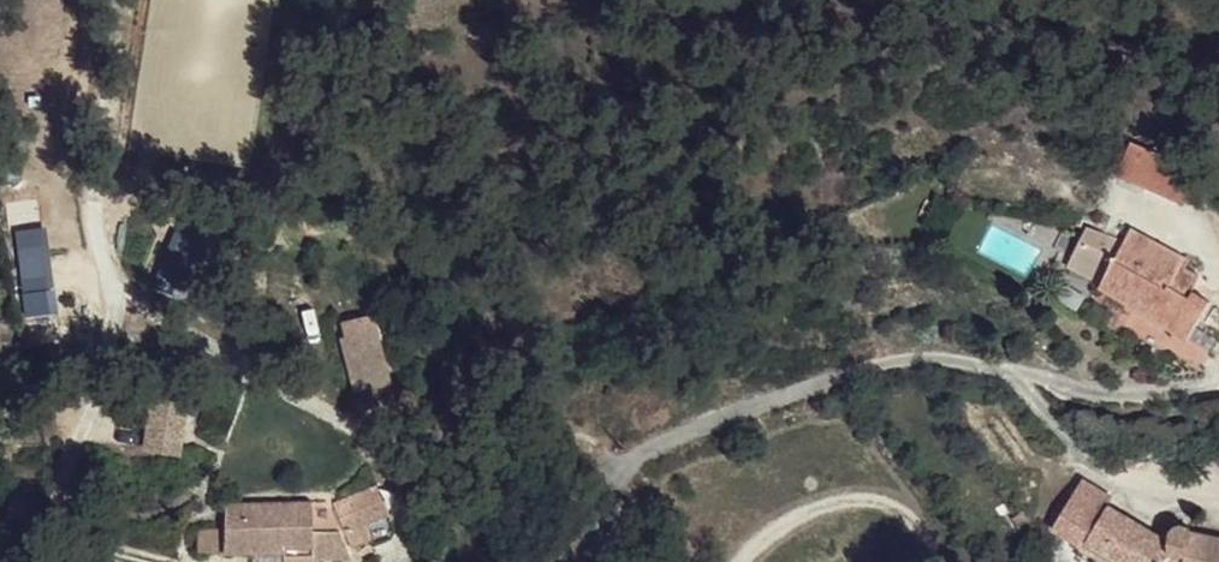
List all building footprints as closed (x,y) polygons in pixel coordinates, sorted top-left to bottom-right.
[(1131,141),(1117,174),(1185,204),(1200,171),(1131,141)] [(1086,227),(1067,266),(1102,282),(1100,286),(1187,339),(1210,302),(1192,291),(1201,276),(1187,268),(1191,259),(1158,243),(1156,249),(1134,237),(1119,230),(1115,238),(1086,227)] [(149,285),(180,299),(204,243),(172,229),(149,285)] [(1158,243),(1136,231),(1134,237),(1156,249),(1158,243)] [(44,235),(16,237),(19,290),(46,289),(44,235)] [(341,338),(355,392),(390,383),(376,328),(341,338)] [(49,408),(43,378),(32,381),(38,411),(49,408)] [(142,397),(141,453),(183,454),(184,398),(142,397)] [(1052,527),(1082,547),(1077,556),(1086,561),(1218,561),(1218,538),(1193,533),(1192,531),(1191,531),(1190,528),(1189,527),(1189,526),(1185,524),(1182,524),(1177,525),(1175,525),(1171,529),(1169,541),(1108,505),(1112,498),(1082,479),(1052,527)] [(311,499),(313,531),(339,530),(344,530),(352,547),(378,536),(372,519),(389,513),(377,485),(333,501),(325,500),(311,499)] [(196,551),(249,551),(281,551),(281,561),(314,561),(313,531),(311,499),(232,503),(233,519),(224,518),(223,527),(197,528),(196,551)] [(224,503),(224,518),(233,519),(232,503),(224,503)] [(313,531),(314,561),(342,561),(342,560),(351,559),(339,530),(313,531)] [(249,561),(281,561),(281,551),(249,551),(249,561)]
